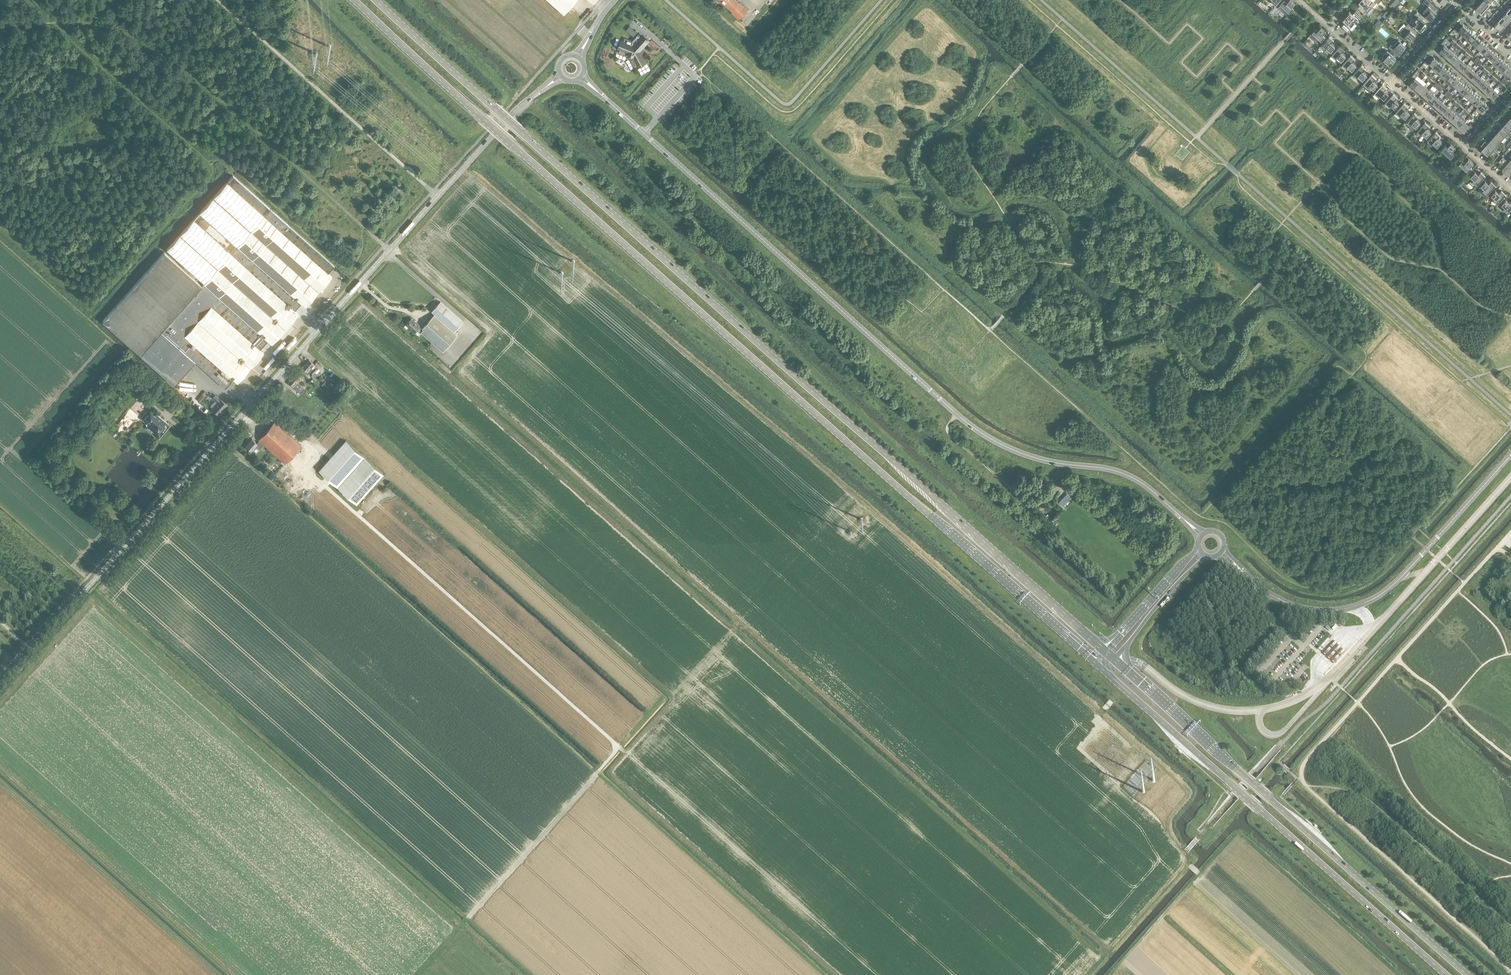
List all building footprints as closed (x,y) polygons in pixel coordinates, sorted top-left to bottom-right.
[(564,14),(577,0),(548,0),(564,14)] [(748,10),(740,3),(739,4),(735,0),(719,0),(732,12),(731,13),(739,20),(748,10)] [(1294,8),(1292,6),(1295,3),(1292,0),(1289,0),(1287,2),(1285,0),(1284,0),(1280,4),(1289,13),(1294,8)] [(1365,0),(1360,0),(1358,2),(1361,4),(1357,8),(1363,13),(1370,5),(1372,7),(1365,0)] [(1400,1),(1399,0),(1394,0),(1389,6),(1393,9),(1400,1)] [(1485,0),(1483,0),(1479,4),(1485,9),(1489,4),(1485,0)] [(1423,12),(1431,19),(1437,13),(1433,10),(1435,7),(1430,3),(1423,12)] [(1485,9),(1479,4),(1475,8),(1478,10),(1483,15),(1486,11),(1487,10),(1485,9)] [(1350,10),(1346,15),(1355,22),(1354,22),(1357,18),(1358,19),(1362,14),(1356,9),(1353,13),(1350,10)] [(1506,11),(1505,10),(1502,14),(1499,12),(1498,14),(1500,15),(1500,16),(1501,15),(1501,14),(1508,21),(1510,18),(1510,15),(1506,11)] [(1412,23),(1421,30),(1426,25),(1424,23),(1424,22),(1423,20),(1425,17),(1417,11),(1411,17),(1414,20),(1412,23)] [(1501,14),(1501,15),(1500,16),(1500,15),(1497,19),(1498,20),(1504,25),(1508,21),(1501,14)] [(1355,22),(1346,15),(1343,19),(1345,21),(1342,25),(1347,30),(1355,22)] [(1497,28),(1500,30),(1504,25),(1498,20),(1494,25),(1497,28)] [(1463,24),(1462,24),(1460,22),(1457,25),(1453,29),(1456,32),(1458,30),(1462,34),(1467,28),(1463,24)] [(1400,32),(1411,42),(1415,37),(1414,36),(1418,32),(1408,23),(1400,32)] [(633,36),(637,32),(630,26),(626,30),(633,36)] [(1316,28),(1312,33),(1309,36),(1319,44),(1325,37),(1323,34),(1326,31),(1321,26),(1318,30),(1316,28)] [(1472,32),(1467,28),(1462,34),(1467,38),(1472,32)] [(1471,42),(1476,36),(1472,32),(1467,38),(1465,40),(1469,44),(1471,42)] [(633,56),(638,65),(645,62),(641,55),(640,53),(641,53),(642,52),(642,50),(642,49),(641,49),(648,40),(642,35),(641,36),(638,33),(632,40),(625,37),(623,42),(622,41),(619,48),(629,52),(628,53),(628,54),(629,55),(629,56),(630,56),(631,57),(632,56),(633,56)] [(1321,45),(1325,49),(1324,50),(1328,53),(1335,46),(1331,43),(1334,40),(1329,36),(1321,45)] [(1481,40),(1476,36),(1471,42),(1476,46),(1481,40)] [(1366,47),(1372,41),(1369,38),(1363,44),(1366,47)] [(1397,50),(1400,54),(1405,49),(1403,47),(1407,43),(1405,41),(1402,43),(1398,40),(1393,46),(1391,44),(1388,47),(1395,53),(1397,50)] [(1443,40),(1440,44),(1442,47),(1439,50),(1444,54),(1449,49),(1445,45),(1446,43),(1443,40)] [(1485,44),(1481,40),(1476,46),(1480,50),(1485,44)] [(1490,48),(1485,44),(1480,50),(1485,54),(1490,48)] [(1340,45),(1331,55),(1336,59),(1338,57),(1341,60),(1346,55),(1342,52),(1344,49),(1340,45)] [(1494,52),(1490,48),(1485,54),(1489,58),(1494,52)] [(1449,49),(1444,54),(1448,58),(1453,53),(1449,49)] [(1381,57),(1390,65),(1396,58),(1387,50),(1381,57)] [(1499,56),(1494,52),(1489,58),(1493,62),(1499,56)] [(1453,53),(1448,58),(1453,62),(1458,57),(1453,53)] [(1350,55),(1342,64),(1347,68),(1348,67),(1352,70),(1356,65),(1353,62),(1355,59),(1350,55)] [(1503,60),(1499,56),(1493,62),(1492,64),(1496,68),(1503,60)] [(1430,60),(1428,58),(1424,62),(1427,64),(1429,63),(1433,66),(1438,61),(1433,57),(1430,60)] [(1458,57),(1453,62),(1457,66),(1462,61),(1458,57)] [(1507,64),(1503,60),(1496,68),(1501,72),(1507,64)] [(1442,65),(1438,61),(1433,66),(1431,68),(1436,72),(1442,65)] [(1462,61),(1457,66),(1462,70),(1468,63),(1467,65),(1462,61)] [(1468,63),(1462,70),(1466,74),(1471,69),(1473,67),(1468,63)] [(1507,64),(1501,72),(1505,76),(1510,69),(1510,67),(1507,64)] [(1361,65),(1353,74),(1357,78),(1359,76),(1362,79),(1367,74),(1363,71),(1366,69),(1361,65)] [(1447,69),(1442,65),(1436,72),(1440,76),(1447,69)] [(1451,73),(1447,69),(1440,76),(1445,80),(1451,73)] [(1471,69),(1466,74),(1471,78),(1476,73),(1471,69)] [(1414,73),(1410,77),(1413,79),(1410,83),(1415,87),(1420,81),(1415,78),(1417,76),(1414,73)] [(1456,77),(1451,73),(1445,80),(1449,84),(1456,77)] [(1476,73),(1471,78),(1475,82),(1480,77),(1476,73)] [(1372,74),(1363,84),(1362,85),(1370,92),(1378,84),(1374,81),(1376,78),(1372,74)] [(1455,86),(1460,81),(1456,77),(1449,84),(1454,88),(1455,86)] [(1480,77),(1475,82),(1480,86),(1485,81),(1480,77)] [(1420,81),(1415,87),(1419,91),(1424,85),(1426,83),(1422,79),(1420,81)] [(1485,81),(1480,86),(1484,90),(1489,85),(1491,83),(1486,79),(1485,81)] [(1465,85),(1460,81),(1455,86),(1460,90),(1465,85)] [(1382,84),(1374,93),(1379,97),(1380,95),(1384,98),(1386,100),(1388,97),(1387,95),(1388,94),(1385,90),(1387,88),(1382,84)] [(1424,85),(1419,91),(1423,95),(1430,88),(1428,89),(1424,85)] [(1464,94),(1469,89),(1465,85),(1460,90),(1458,92),(1463,96),(1464,94)] [(1489,85),(1484,90),(1489,94),(1494,89),(1489,85)] [(1430,88),(1423,95),(1428,99),(1435,92),(1430,88)] [(1474,93),(1469,89),(1464,94),(1469,98),(1474,93)] [(1494,89),(1489,94),(1493,98),(1496,95),(1499,97),(1502,93),(1499,91),(1498,92),(1494,89)] [(1435,92),(1428,99),(1432,103),(1437,97),(1433,93),(1435,92)] [(1393,93),(1385,103),(1389,107),(1391,105),(1394,108),(1399,103),(1395,100),(1398,97),(1393,93)] [(1478,97),(1474,93),(1469,98),(1473,102),(1478,97)] [(1437,107),(1442,101),(1444,100),(1439,96),(1437,97),(1432,103),(1437,107)] [(1483,101),(1478,97),(1473,102),(1477,106),(1483,101)] [(1442,101),(1437,107),(1441,111),(1446,105),(1442,101)] [(1489,108),(1487,106),(1487,105),(1483,101),(1477,106),(1478,107),(1476,109),(1480,113),(1480,112),(1483,115),(1489,108)] [(1404,103),(1395,112),(1400,116),(1402,114),(1405,117),(1409,113),(1406,109),(1408,107),(1404,103)] [(1446,105),(1441,111),(1446,115),(1451,109),(1452,108),(1448,104),(1446,105)] [(1452,108),(1451,109),(1446,115),(1450,119),(1457,112),(1452,108)] [(1414,112),(1406,122),(1411,126),(1412,124),(1416,127),(1420,122),(1417,119),(1419,116),(1414,112)] [(1460,117),(1461,116),(1457,112),(1450,119),(1455,123),(1460,117)] [(1461,116),(1460,117),(1455,123),(1459,127),(1466,120),(1461,116)] [(1466,120),(1459,127),(1464,131),(1467,128),(1470,130),(1473,126),(1470,123),(1469,125),(1464,122),(1466,120)] [(1425,122),(1417,131),(1421,135),(1423,133),(1426,137),(1431,132),(1427,128),(1430,126),(1425,122)] [(1505,123),(1502,127),(1508,133),(1510,129),(1510,128),(1505,123)] [(1508,133),(1502,127),(1498,131),(1504,137),(1508,133)] [(1440,135),(1436,131),(1427,141),(1428,142),(1426,144),(1431,148),(1435,144),(1437,146),(1438,145),(1440,148),(1444,144),(1441,141),(1438,138),(1440,135)] [(1504,137),(1498,131),(1494,135),(1501,141),(1504,137)] [(1501,141),(1494,135),(1491,139),(1497,145),(1501,141)] [(1497,145),(1491,139),(1487,143),(1494,149),(1497,145)] [(1487,143),(1485,140),(1481,145),(1483,147),(1481,150),(1487,156),(1490,153),(1495,158),(1499,154),(1494,149),(1487,143)] [(1442,149),(1451,157),(1455,153),(1452,150),(1456,147),(1451,142),(1447,146),(1446,144),(1442,149)] [(1508,161),(1506,159),(1503,156),(1499,161),(1504,166),(1502,168),(1508,174),(1510,172),(1510,164),(1508,161)] [(1465,162),(1462,159),(1458,164),(1468,172),(1472,168),(1470,166),(1473,162),(1468,158),(1465,162)] [(1485,176),(1481,171),(1478,174),(1475,171),(1474,171),(1472,169),(1467,174),(1470,177),(1470,176),(1473,178),(1469,182),(1473,186),(1476,184),(1477,185),(1485,176)] [(174,385),(195,361),(225,388),(233,379),(237,382),(264,352),(259,348),(267,339),(272,343),(298,313),(295,310),(301,302),(305,306),(332,275),(328,272),(334,265),(289,225),(288,227),(275,216),(277,214),(233,175),(167,250),(208,286),(206,289),(165,252),(103,321),(174,385)] [(1496,185),(1491,181),(1489,183),(1485,180),(1479,187),(1481,188),(1479,191),(1484,196),(1485,195),(1486,196),(1496,185)] [(1506,194),(1501,190),(1499,193),(1495,189),(1491,194),(1495,198),(1493,199),(1497,203),(1506,194)] [(1509,202),(1506,199),(1501,204),(1505,207),(1503,209),(1508,213),(1510,209),(1510,200),(1509,202)] [(417,323),(412,318),(409,321),(408,321),(407,323),(407,324),(406,324),(412,329),(411,329),(415,333),(417,330),(420,333),(422,332),(444,351),(458,335),(455,332),(464,321),(441,301),(432,312),(435,315),(423,328),(421,326),(417,323)] [(309,359),(305,363),(319,376),(325,370),(320,366),(318,369),(313,365),(315,364),(309,359)] [(319,376),(305,363),(302,367),(307,373),(309,371),(313,374),(311,376),(316,380),(319,376)] [(296,373),(292,378),(303,387),(306,384),(303,382),(301,384),(299,382),(302,379),(296,373)] [(303,387),(292,378),(288,382),(294,388),(297,384),(299,386),(298,388),(300,390),(303,387)] [(330,384),(326,381),(325,380),(321,384),(326,388),(331,392),(330,393),(332,395),(336,390),(334,388),(330,384)] [(222,410),(227,405),(221,399),(220,399),(215,395),(212,398),(218,402),(212,409),(219,415),(222,411),(222,410)] [(165,429),(169,425),(163,420),(162,421),(157,416),(158,415),(150,409),(142,419),(147,423),(146,424),(148,426),(146,428),(150,431),(152,428),(154,431),(153,432),(155,435),(156,434),(160,437),(166,430),(165,429)] [(285,463),(300,446),(274,422),(258,440),(259,440),(257,443),(252,438),(246,445),(251,450),(256,445),(258,446),(261,442),(285,463)] [(346,440),(326,462),(319,470),(357,503),(383,473),(346,440)] [(1067,493),(1058,502),(1061,504),(1069,495),(1067,493)] [(1306,679),(1299,689),(1302,691),(1309,680),(1306,679)]
